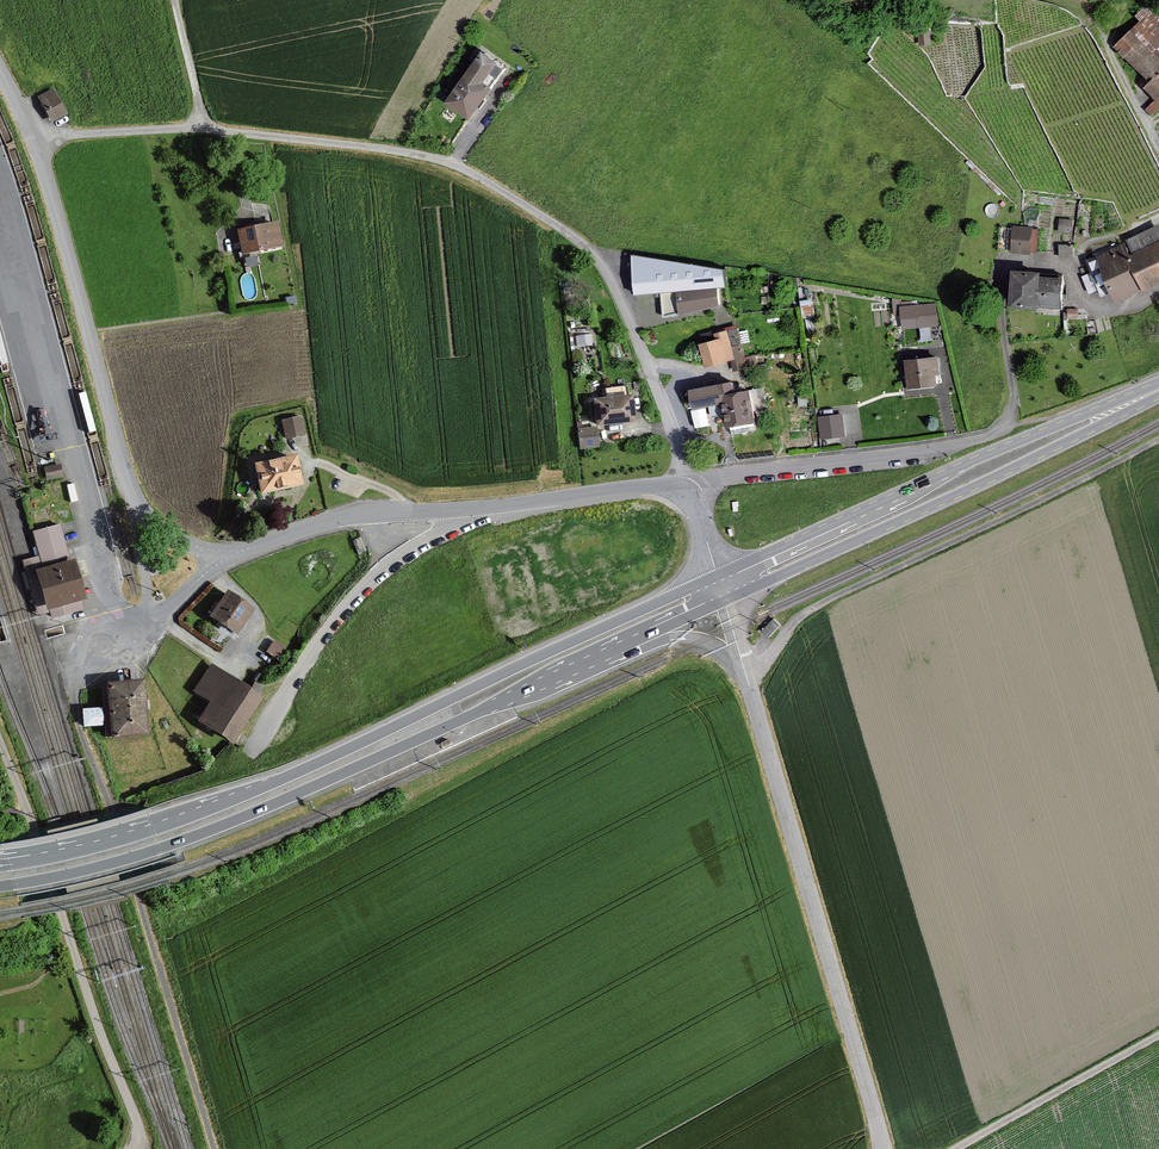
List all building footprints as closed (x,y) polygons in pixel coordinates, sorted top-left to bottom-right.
[(1146,6),(1134,17),(1140,23),(1114,47),(1147,82),(1158,71),(1158,20),(1146,6)] [(929,32),(919,33),(920,45),(930,44),(929,32)] [(449,104),(470,119),(473,115),(476,117),(499,85),(497,83),(509,66),(503,62),(504,60),(488,49),(449,104)] [(1143,89),(1158,105),(1158,104),(1158,73),(1143,89)] [(54,87),(39,96),(52,119),(67,110),(54,87)] [(1061,217),(1061,230),(1071,230),(1072,217),(1061,217)] [(276,223),(238,230),(243,251),(280,244),(276,223)] [(1035,228),(1016,226),(1014,248),(1033,250),(1035,228)] [(1088,259),(1105,294),(1116,288),(1121,299),(1158,282),(1158,226),(1088,259)] [(1073,244),(1061,245),(1062,256),(1074,256),(1073,244)] [(728,266),(633,254),(635,293),(664,292),(666,316),(721,303),(720,286),(728,285),(728,266)] [(1020,267),(1018,303),(1045,304),(1047,274),(1047,269),(1020,267)] [(1068,306),(1070,275),(1047,274),(1045,304),(1068,306)] [(902,307),(905,327),(940,323),(938,303),(902,307)] [(720,338),(704,342),(710,364),(737,357),(730,329),(718,332),(720,338)] [(593,334),(576,336),(577,347),(595,345),(593,334)] [(910,359),(913,387),(942,384),(941,373),(944,373),(942,355),(910,359)] [(730,424),(760,418),(754,385),(741,388),(739,380),(696,388),(700,406),(726,401),(730,424)] [(632,396),(595,400),(598,425),(635,421),(632,396)] [(847,435),(844,413),(821,416),(823,438),(847,435)] [(301,416),(283,420),(287,437),(304,434),(301,416)] [(597,429),(580,430),(581,446),(598,445),(597,429)] [(295,455),(255,463),(262,493),(302,484),(295,455)] [(60,524),(34,531),(44,569),(39,570),(53,617),(83,609),(81,600),(85,599),(74,560),(70,561),(60,524)] [(228,590),(211,614),(236,631),(253,607),(228,590)] [(276,638),(266,648),(276,658),(286,648),(276,638)] [(199,720),(234,743),(263,698),(212,664),(195,690),(211,701),(199,720)] [(149,732),(144,679),(105,683),(110,736),(149,732)] [(83,724),(103,723),(103,706),(83,706),(83,724)]
